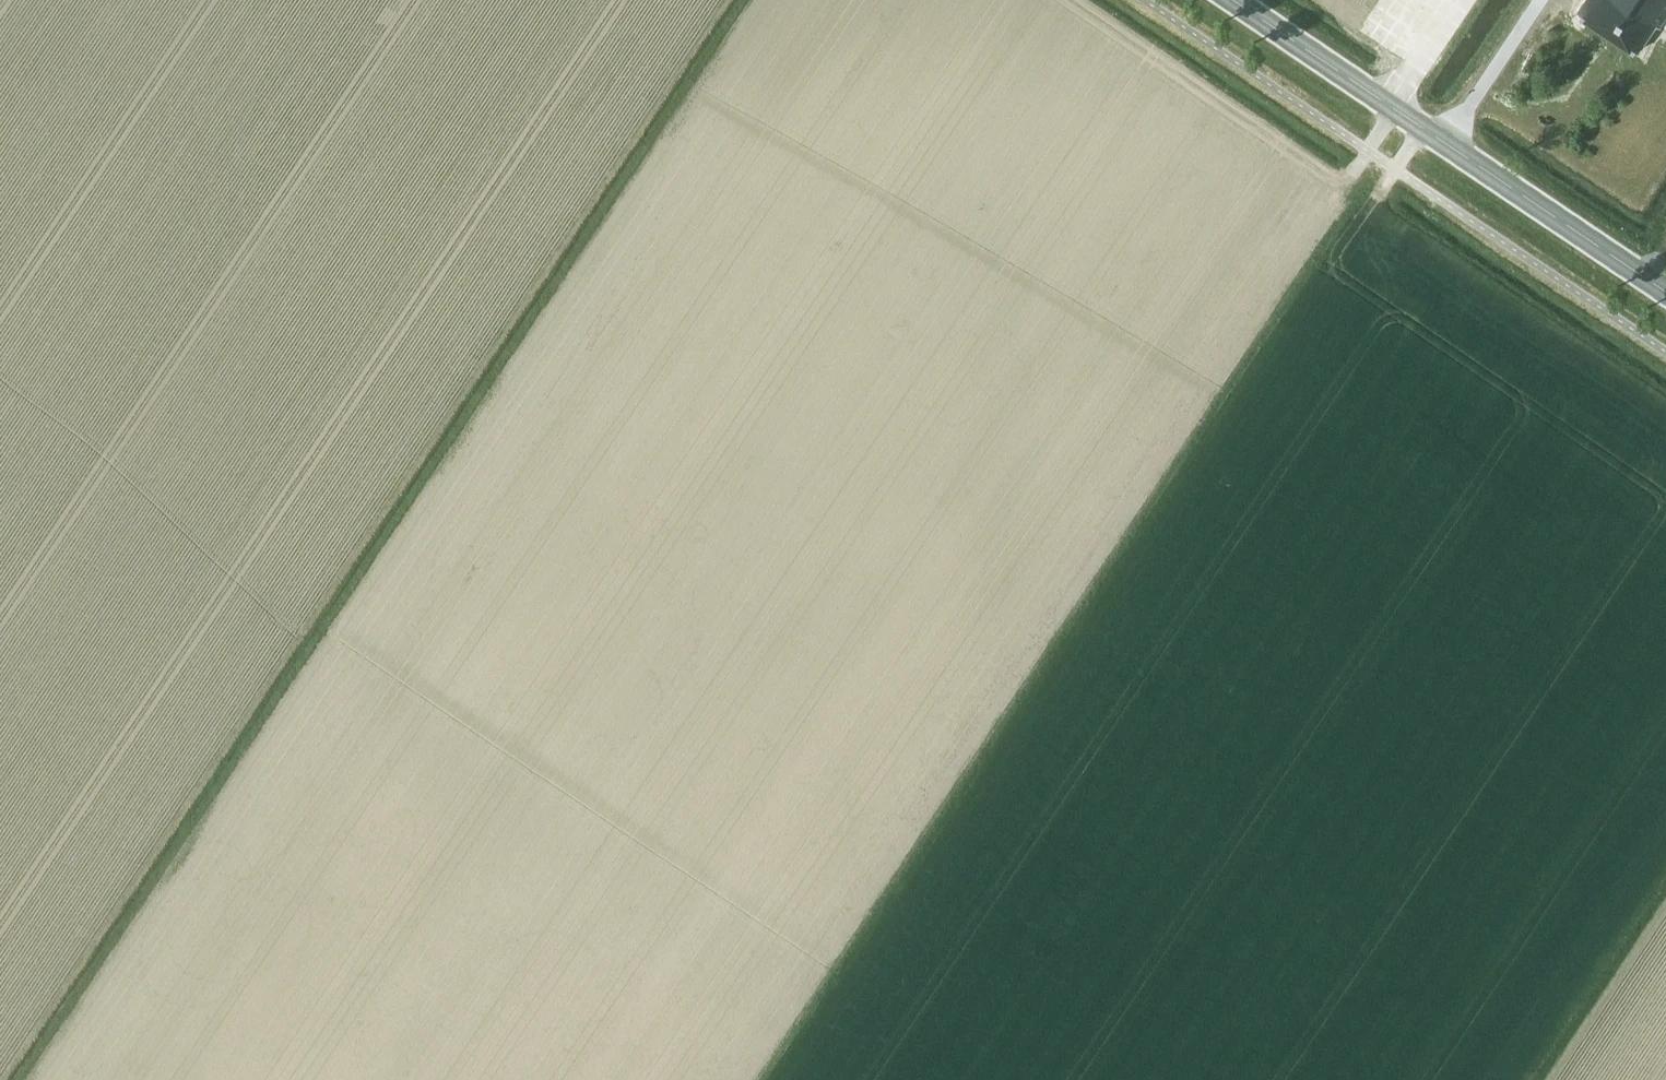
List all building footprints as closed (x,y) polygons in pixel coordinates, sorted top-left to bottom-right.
[(1660,27),(1665,19),(1665,0),(1584,0),(1577,11),(1590,20),(1584,29),(1598,38),(1604,29),(1637,51),(1655,24),(1660,27)]
